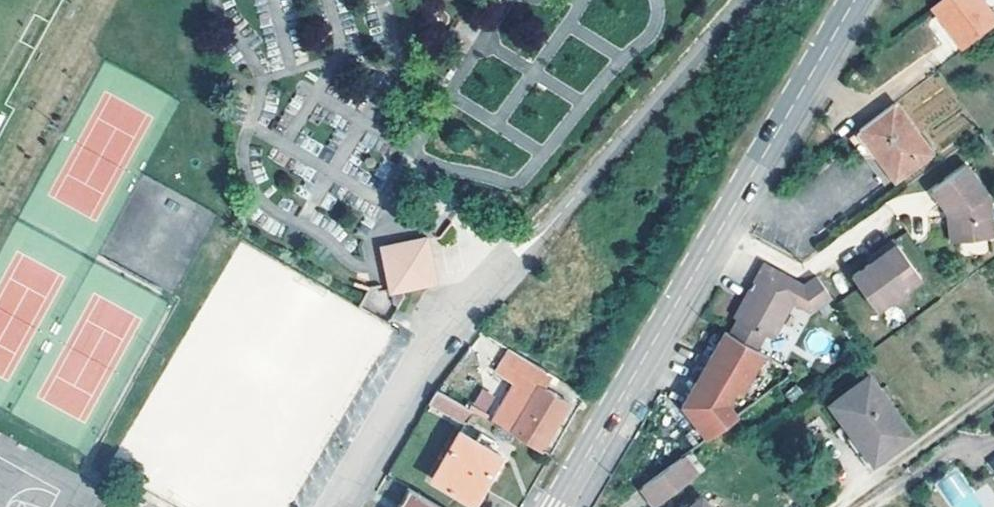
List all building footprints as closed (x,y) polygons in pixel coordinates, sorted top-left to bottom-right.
[(984,0),(944,0),(936,7),(950,26),(966,48),(993,28),(993,13),(984,0)] [(966,48),(950,26),(945,30),(962,52),(966,48)] [(930,152),(894,103),(849,138),(864,157),(878,155),(895,178),(930,152)] [(993,237),(989,196),(966,165),(932,190),(948,213),(951,241),(993,237)] [(434,282),(426,239),(383,248),(395,303),(399,306),(405,296),(403,288),(434,282)] [(921,278),(894,239),(880,249),(883,253),(870,262),(853,275),(878,309),(921,278)] [(388,322),(311,284),(304,298),(292,292),(301,274),(233,240),(115,476),(176,506),(296,506),(388,322)] [(870,262),(883,253),(880,249),(867,258),(870,262)] [(772,338),(793,301),(811,312),(832,297),(817,277),(803,286),(764,264),(734,317),(738,319),(730,334),(752,346),(760,332),(765,334),(772,338)] [(725,331),(703,370),(736,388),(742,391),(764,353),(756,349),(752,346),(730,334),(725,331)] [(756,349),(765,334),(760,332),(752,346),(756,349)] [(541,451),(570,403),(544,387),(552,374),(511,350),(497,373),(515,384),(493,420),(511,431),(511,432),(541,451)] [(683,405),(708,438),(738,415),(728,401),(736,388),(703,370),(683,405)] [(912,434),(869,375),(830,404),(874,463),(912,434)] [(791,378),(773,391),(785,407),(803,394),(791,378)] [(471,406),(489,417),(500,399),(482,388),(471,406)] [(473,411),(437,390),(430,401),(467,423),(473,411)] [(473,503),(501,455),(460,431),(432,479),(473,503)] [(704,469),(691,451),(683,456),(696,475),(704,469)] [(655,503),(696,475),(683,456),(642,485),(655,503)] [(952,506),(981,506),(958,468),(937,480),(952,506)] [(413,491),(408,488),(399,506),(398,506),(403,506),(413,491)] [(413,491),(403,506),(441,506),(413,491)] [(702,498),(691,506),(708,506),(702,498)]
